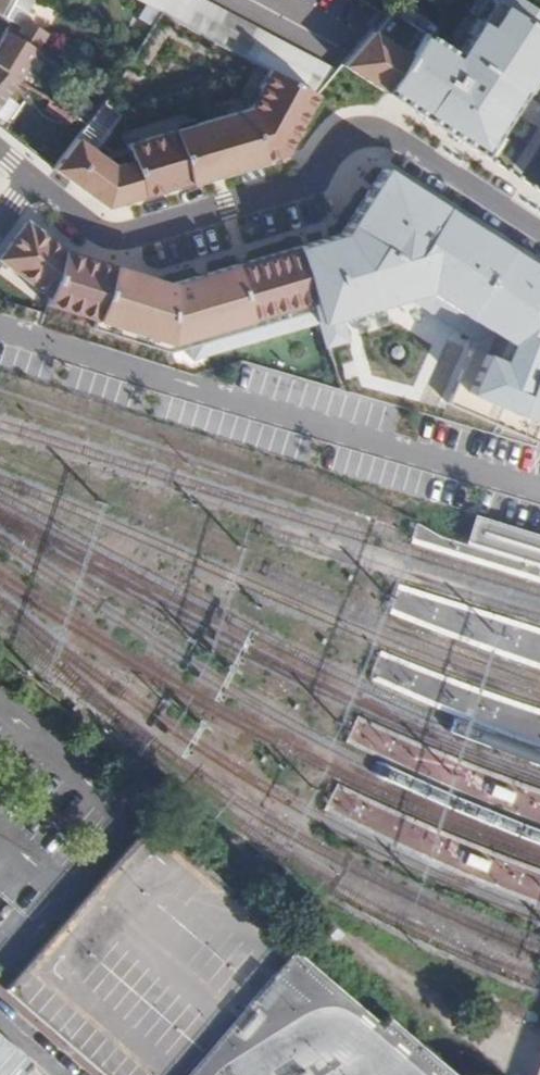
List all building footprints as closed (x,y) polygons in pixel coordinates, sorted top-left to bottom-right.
[(2,14),(9,0),(0,0),(0,16),(2,14)] [(2,14),(19,24),(22,20),(32,0),(9,0),(2,14)] [(158,9),(270,70),(316,95),(318,96),(330,71),(199,0),(142,0),(158,9)] [(344,68),(481,155),(539,64),(539,13),(538,12),(518,0),(489,0),(454,55),(421,33),(406,56),(372,35),(344,68)] [(19,24),(11,35),(33,49),(34,50),(43,34),(22,20),(19,24)] [(13,81),(33,49),(11,35),(2,29),(0,31),(0,72),(13,81)] [(74,138),(54,168),(105,207),(284,155),(316,95),(270,70),(249,109),(120,149),(123,160),(109,164),(74,138)] [(13,81),(0,72),(0,100),(13,81)] [(91,88),(71,117),(83,125),(104,96),(91,88)] [(0,259),(0,260),(50,297),(47,306),(97,322),(94,330),(170,354),(190,348),(194,362),(320,324),(328,349),(352,342),(344,317),(408,298),(473,341),(446,404),(539,445),(539,270),(383,169),(341,234),(170,285),(64,251),(27,223),(0,259)] [(1,992),(96,1074),(443,1074),(391,1029),(388,1024),(383,1019),(378,1018),(372,1019),(369,1021),(341,998),(290,954),(145,825),(1,992)]
